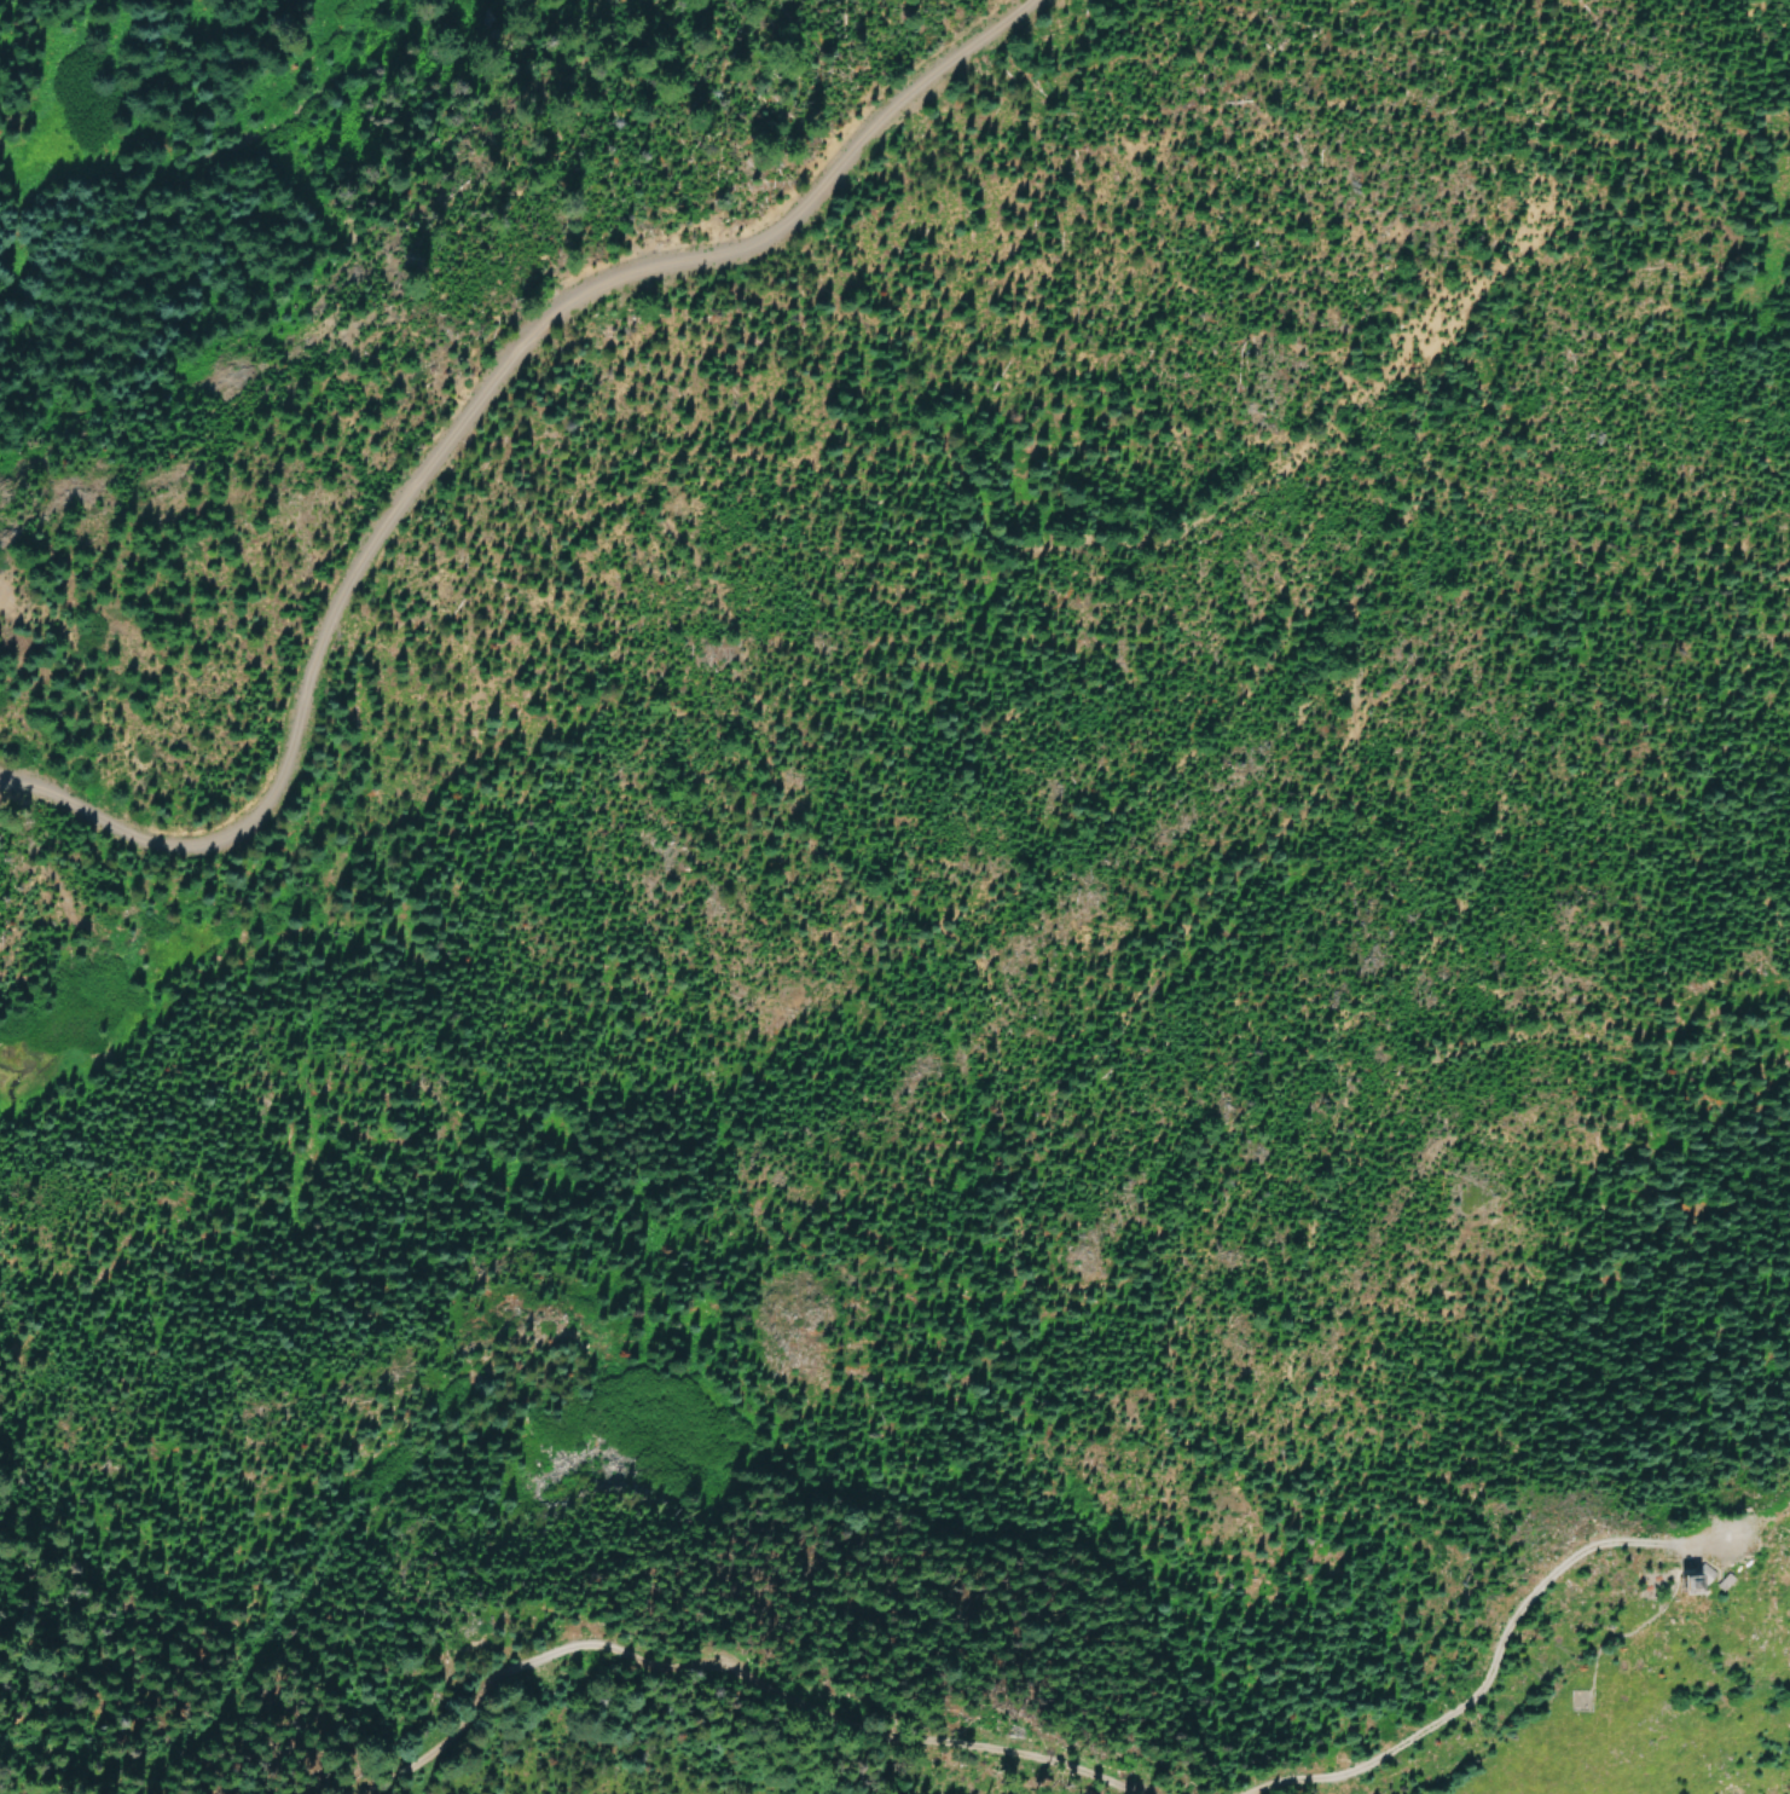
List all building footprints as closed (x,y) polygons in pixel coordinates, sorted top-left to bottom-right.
[(1702,1582),(1687,1570),(1696,1561),(1710,1573),(1702,1582)] [(1714,1584),(1726,1572),(1733,1579),(1721,1591),(1714,1584)]
